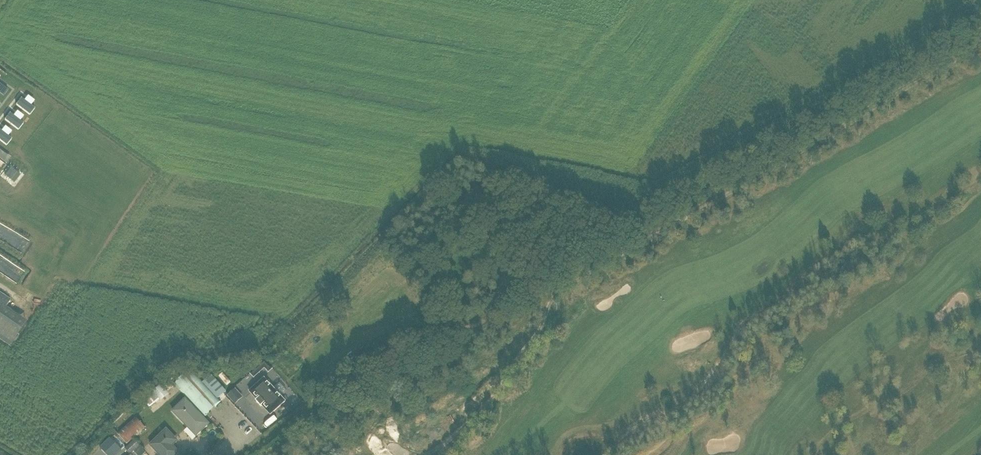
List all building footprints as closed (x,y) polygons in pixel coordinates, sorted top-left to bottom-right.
[(3,97),(8,91),(0,84),(0,94),(3,97)] [(35,109),(21,99),(16,106),(30,115),(35,109)] [(23,124),(9,114),(5,121),(18,130),(23,124)] [(0,131),(0,141),(7,146),(11,139),(0,131)] [(6,165),(10,160),(0,152),(0,160),(6,165)] [(11,169),(5,177),(14,183),(20,176),(11,169)] [(9,346),(26,321),(6,307),(10,300),(0,293),(0,340),(9,346)] [(263,361),(248,373),(252,377),(261,369),(265,373),(270,369),(263,361)] [(175,384),(205,417),(221,403),(190,370),(175,384)] [(264,378),(249,392),(258,401),(256,402),(261,407),(262,406),(270,415),(285,401),(280,396),(287,390),(280,382),(273,388),(264,378)] [(233,387),(226,395),(234,403),(242,396),(233,387)] [(154,392),(144,400),(149,407),(159,399),(154,392)] [(185,399),(171,412),(196,438),(210,425),(185,399)] [(126,444),(145,427),(136,418),(118,434),(126,444)] [(150,445),(159,454),(177,454),(179,453),(172,446),(177,441),(166,429),(158,438),(150,445)] [(100,448),(107,454),(116,454),(121,450),(110,438),(100,448)] [(130,454),(139,446),(134,441),(125,449),(130,454)]
